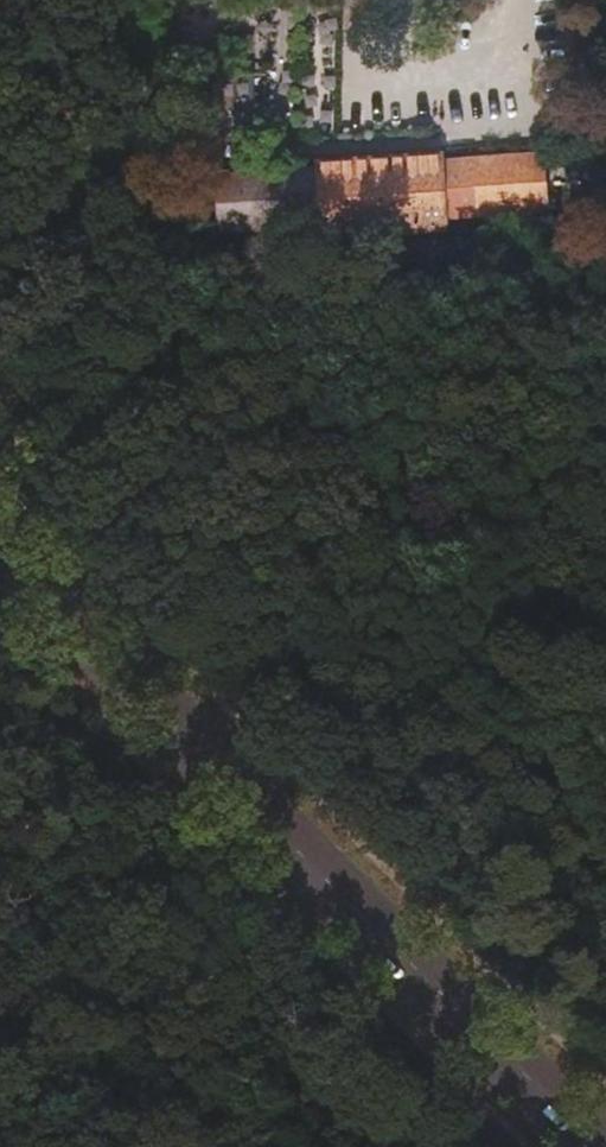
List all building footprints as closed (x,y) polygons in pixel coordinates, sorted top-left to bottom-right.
[(214,177),(217,232),(320,227),(320,232),(444,225),(444,218),(545,212),(542,157),(441,163),(441,155),(316,163),(316,171),(214,177)]
